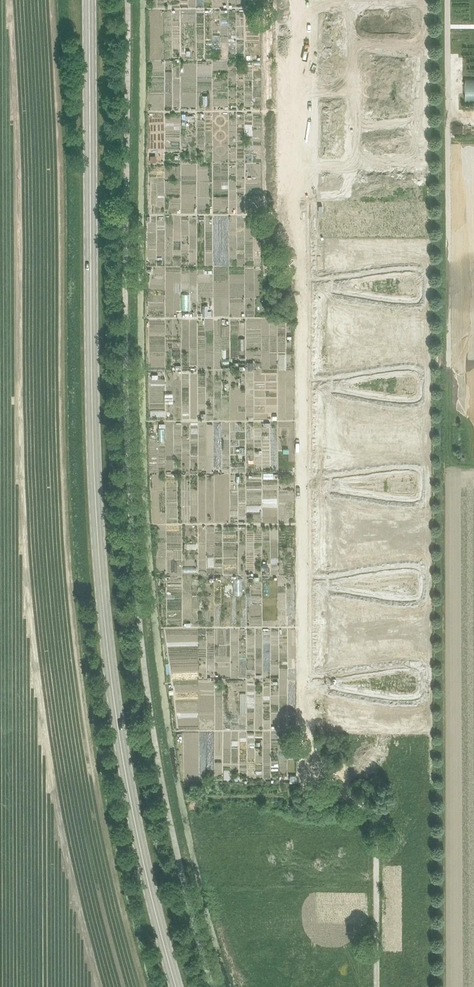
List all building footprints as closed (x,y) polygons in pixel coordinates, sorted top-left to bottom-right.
[(327,42),(327,49),(335,49),(335,56),(342,56),(342,41),(339,41),(339,42),(327,42)] [(327,49),(327,64),(342,64),(342,56),(335,56),(335,49),(327,49)] [(359,54),(359,70),(367,70),(367,62),(374,62),(374,54),(359,54)] [(367,62),(367,70),(381,70),(381,54),(374,54),(374,62),(367,62)] [(362,96),(362,112),(369,112),(369,104),(376,104),(376,96),(362,96)] [(369,104),(369,112),(383,112),(383,96),(376,96),(376,104),(369,104)] [(327,104),(327,119),(335,119),(335,112),(342,112),(342,104),(327,104)] [(327,126),(339,126),(342,126),(342,112),(335,112),(335,119),(327,119),(327,126)] [(353,171),(353,187),(360,187),(360,179),(368,179),(368,171),(353,171)] [(360,179),(360,187),(374,187),(374,171),(368,171),(368,179),(360,179)] [(340,242),(340,266),(349,266),(349,242),(340,242)] [(338,302),(338,326),(347,326),(347,302),(338,302)] [(368,306),(368,330),(377,330),(377,306),(368,306)] [(340,341),(340,365),(349,365),(349,341),(340,341)] [(376,341),(376,365),(385,365),(385,341),(376,341)] [(338,401),(338,425),(347,425),(347,401),(338,401)] [(368,405),(368,429),(377,429),(377,405),(368,405)] [(340,440),(340,464),(349,464),(349,440),(340,440)] [(338,501),(338,525),(347,525),(347,501),(338,501)] [(338,600),(338,624),(347,624),(347,600),(338,600)] [(340,639),(340,663),(349,663),(349,639),(340,639)] [(338,699),(338,723),(347,723),(347,699),(338,699)] [(401,707),(401,716),(425,716),(425,707),(401,707)]
